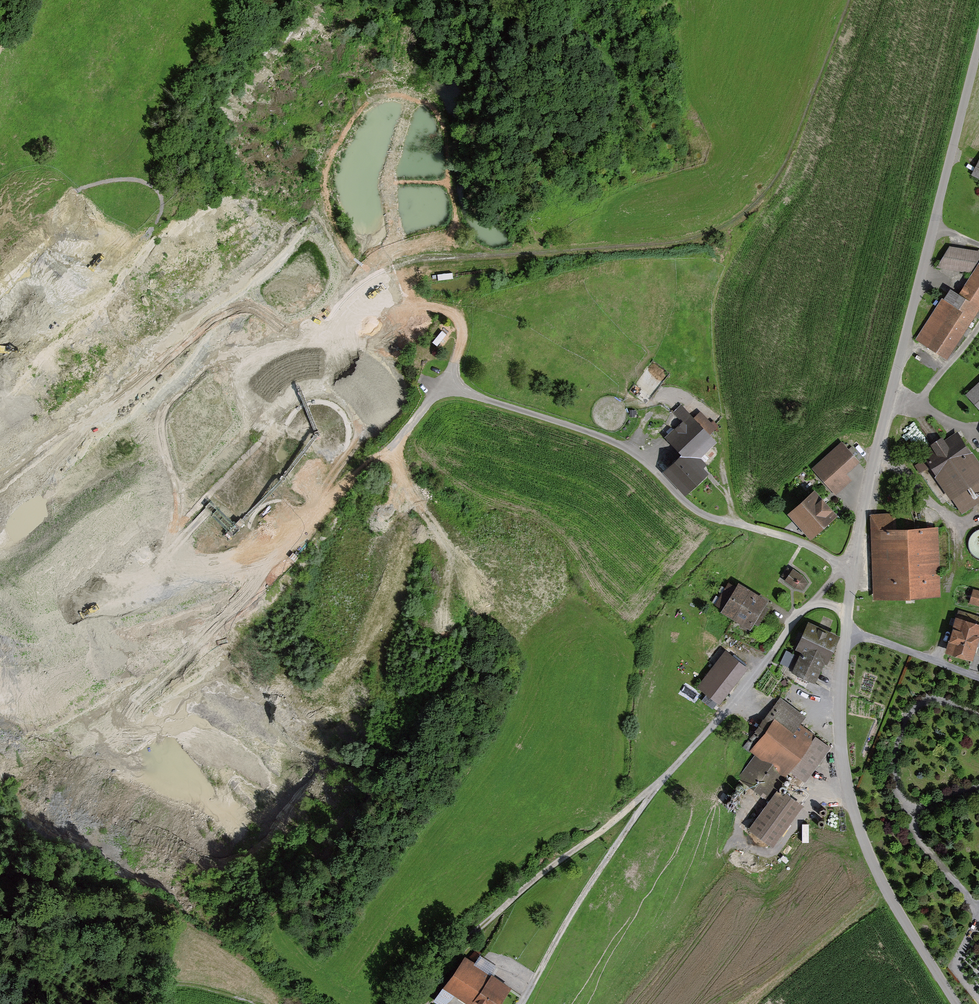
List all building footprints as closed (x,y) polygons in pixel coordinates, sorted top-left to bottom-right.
[(949,246),(939,267),(971,273),(978,260),(978,251),(949,246)] [(978,310),(978,263),(959,292),(950,286),(916,338),(947,358),(978,310)] [(966,393),(978,408),(978,381),(966,393)] [(683,452),(663,469),(685,493),(709,472),(704,466),(708,463),(701,455),(718,440),(711,432),(716,427),(700,409),(694,414),(683,402),(672,412),(681,421),(666,434),(683,452)] [(920,452),(950,498),(954,496),(963,511),(978,501),(978,460),(959,428),(920,452)] [(860,460),(842,440),(812,467),(836,494),(853,479),(846,472),(860,460)] [(814,487),(787,510),(809,536),(837,512),(814,487)] [(896,512),(871,513),(871,529),(870,529),(873,598),(941,595),(937,526),(897,528),(896,512)] [(967,540),(978,553),(978,529),(967,540)] [(804,574),(794,567),(792,571),(787,567),(782,576),(787,579),(785,583),(794,589),(804,592),(811,583),(804,574)] [(724,609),(734,614),(749,589),(739,583),(724,609)] [(978,606),(978,589),(973,587),(968,603),(978,606)] [(734,614),(750,624),(753,618),(757,620),(766,604),(763,602),(765,598),(749,589),(734,614)] [(945,652),(974,661),(978,642),(978,622),(955,615),(945,652)] [(827,661),(839,633),(808,619),(795,648),(801,650),(792,669),(816,680),(825,661),(827,661)] [(786,648),(780,662),(789,665),(794,652),(786,648)] [(720,705),(750,668),(727,650),(698,687),(720,705)] [(766,715),(775,721),(752,751),(759,756),(741,780),(769,801),(786,777),(791,771),(805,782),(831,747),(799,723),(806,715),(780,696),(766,715)] [(774,848),(806,806),(781,788),(749,830),(774,848)] [(465,957),(442,989),(463,1003),(502,1003),(511,991),(465,957)]
